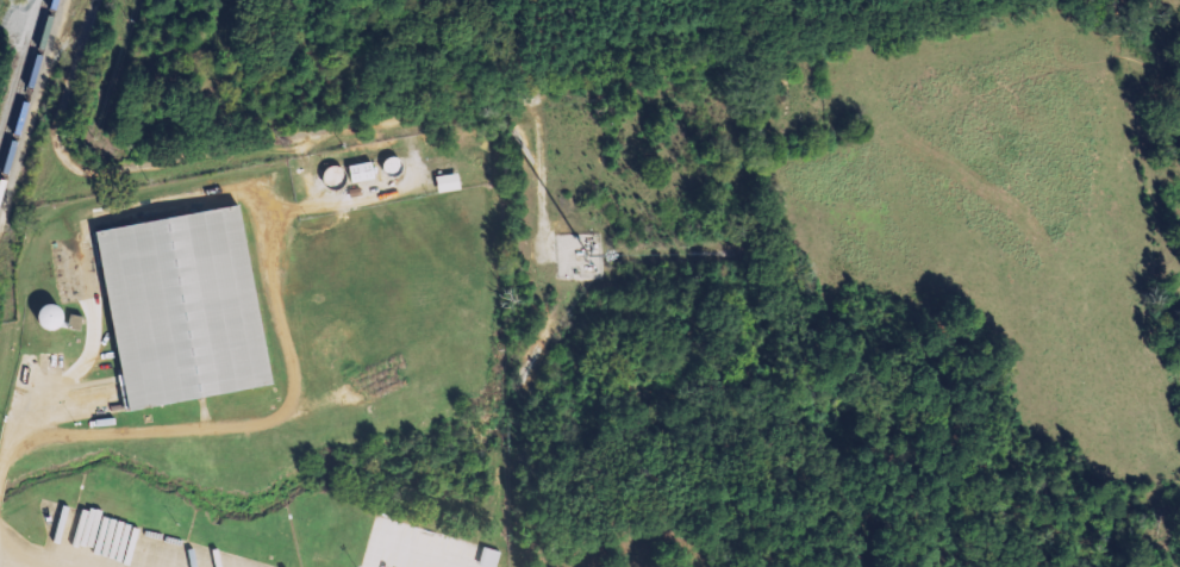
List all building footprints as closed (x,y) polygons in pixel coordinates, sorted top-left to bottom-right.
[(379,180),(378,163),(354,165),(356,182),(379,180)] [(238,202),(274,382),(132,410),(96,231),(238,202)] [(71,306),(49,305),(48,330),(70,331),(71,306)] [(493,566),(501,566),(504,550),(487,547),(484,565),(493,566)]
